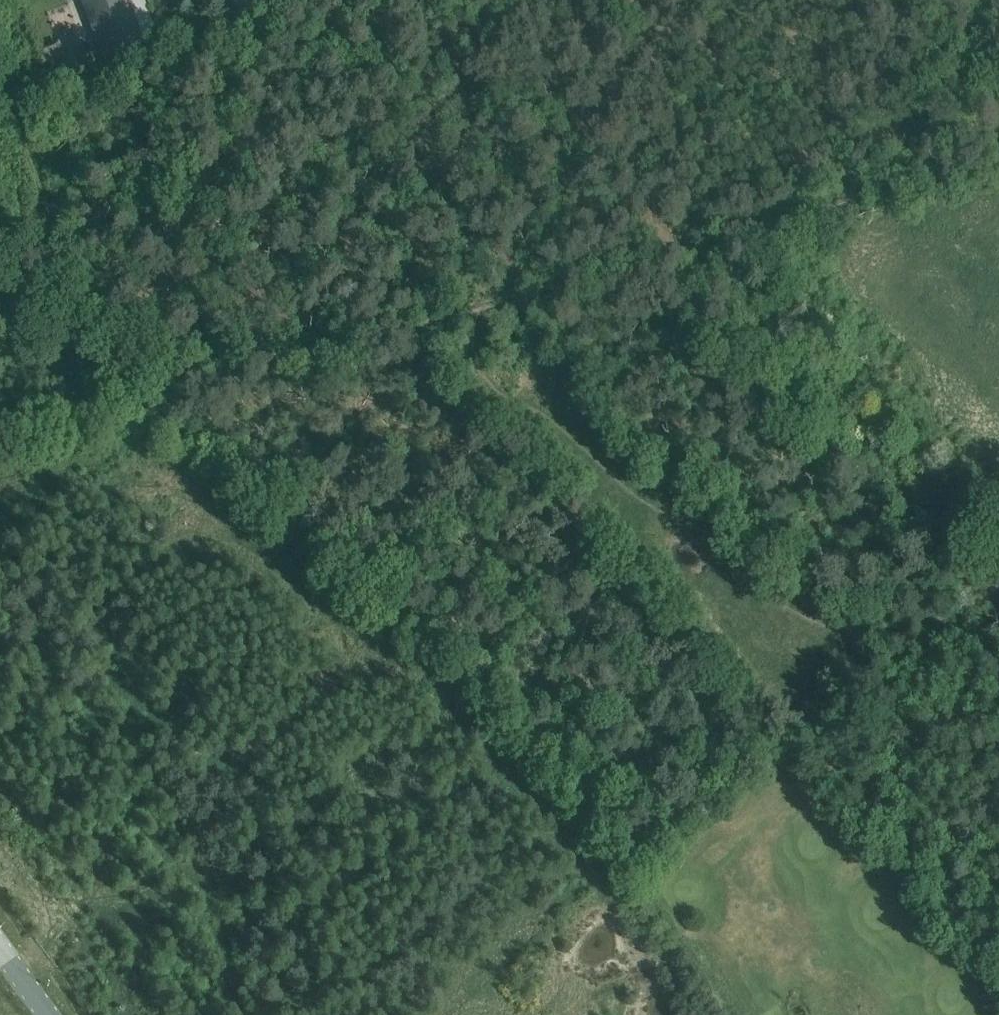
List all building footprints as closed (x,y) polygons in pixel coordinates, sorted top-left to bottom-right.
[(102,63),(143,47),(125,0),(78,0),(102,63)]
